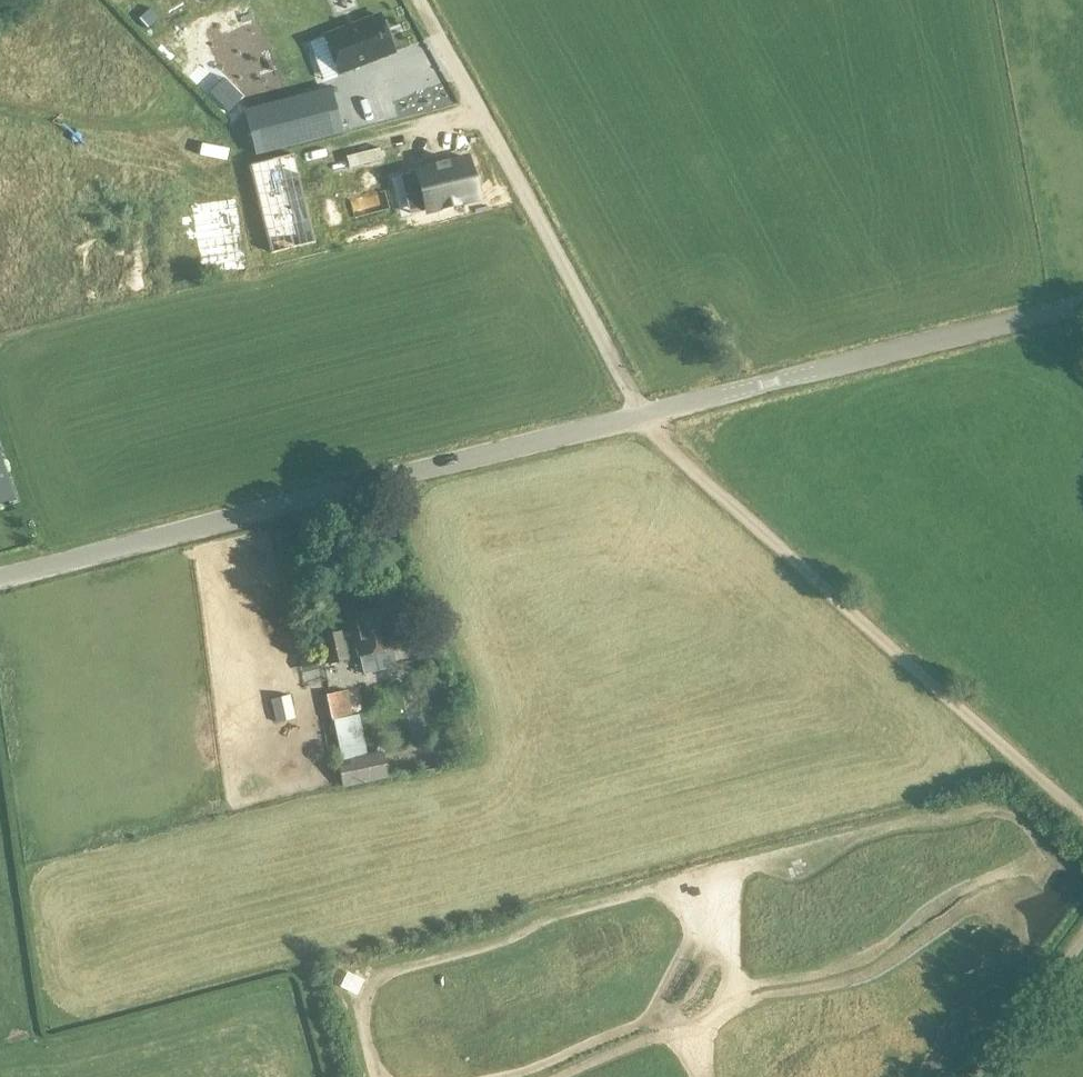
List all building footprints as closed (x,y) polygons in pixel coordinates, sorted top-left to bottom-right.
[(325,37),(308,43),(323,80),(339,74),(394,53),(380,16),(325,37)] [(243,97),(225,79),(210,93),(228,111),(243,97)] [(246,111),(257,154),(342,132),(331,89),(246,111)] [(261,202),(278,196),(266,159),(249,164),(261,202)] [(437,164),(437,167),(419,172),(428,212),(479,200),(469,160),(451,164),(450,161),(437,164)] [(264,221),(245,223),(248,246),(267,243),(264,221)] [(14,499),(0,460),(0,504),(14,499)] [(350,617),(363,675),(396,668),(392,649),(394,649),(384,609),(350,617)] [(323,635),(328,665),(347,662),(342,632),(323,635)] [(358,718),(352,720),(346,693),(327,697),(332,724),(331,724),(339,759),(366,754),(358,718)] [(270,700),(276,724),(295,719),(290,696),(270,700)] [(371,754),(337,762),(343,789),(389,779),(383,751),(371,754)]
